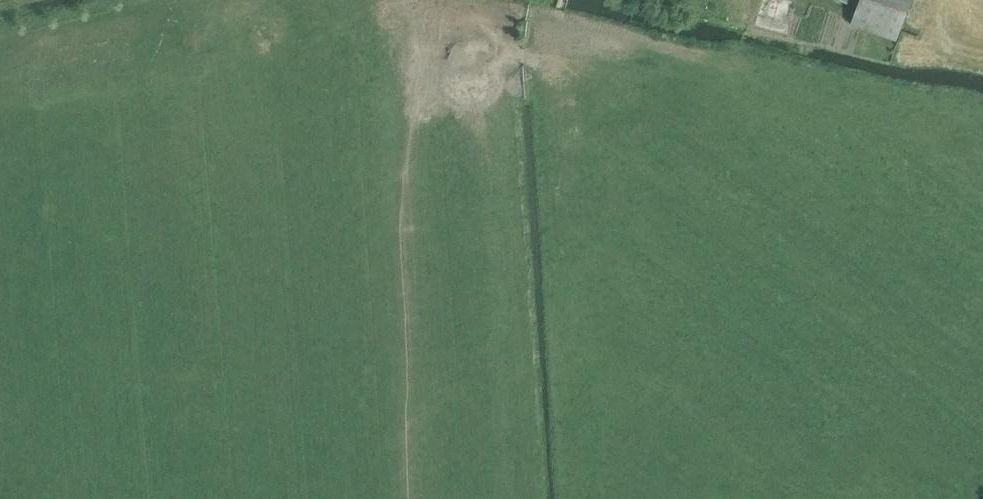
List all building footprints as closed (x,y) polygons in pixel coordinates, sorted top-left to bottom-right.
[(910,0),(861,0),(852,22),(896,38),(910,0)]
